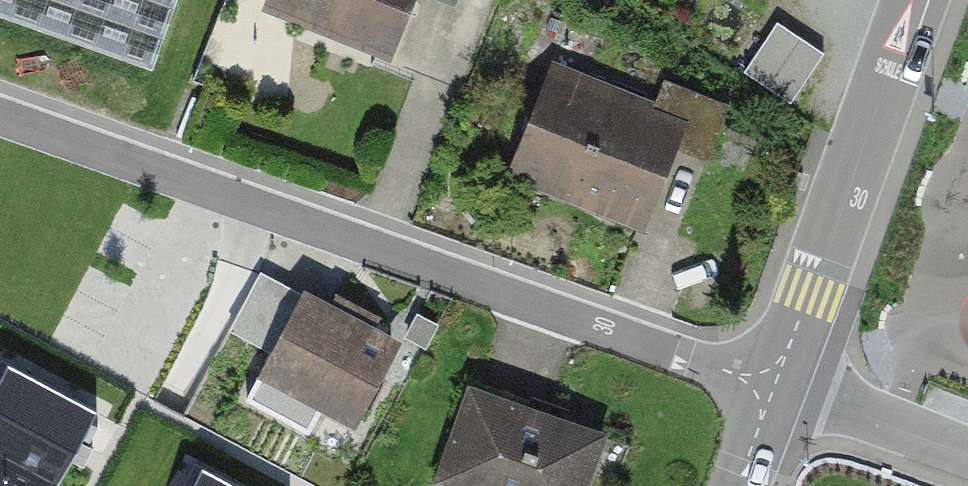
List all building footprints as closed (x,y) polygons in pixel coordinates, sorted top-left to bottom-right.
[(159,69),(183,0),(0,0),(0,14),(159,69)] [(247,10),(400,65),(424,0),(251,0),(247,10)] [(825,51),(776,21),(743,74),(791,104),(825,51)] [(552,72),(508,174),(639,230),(683,128),(552,72)] [(399,338),(308,290),(264,372),(356,420),(399,338)] [(80,348),(0,310),(0,417),(39,435),(80,348)] [(470,380),(431,485),(575,485),(597,425),(470,380)] [(336,468),(168,385),(124,471),(153,485),(327,485),(336,468)] [(39,435),(0,417),(0,485),(15,485),(39,435)]
